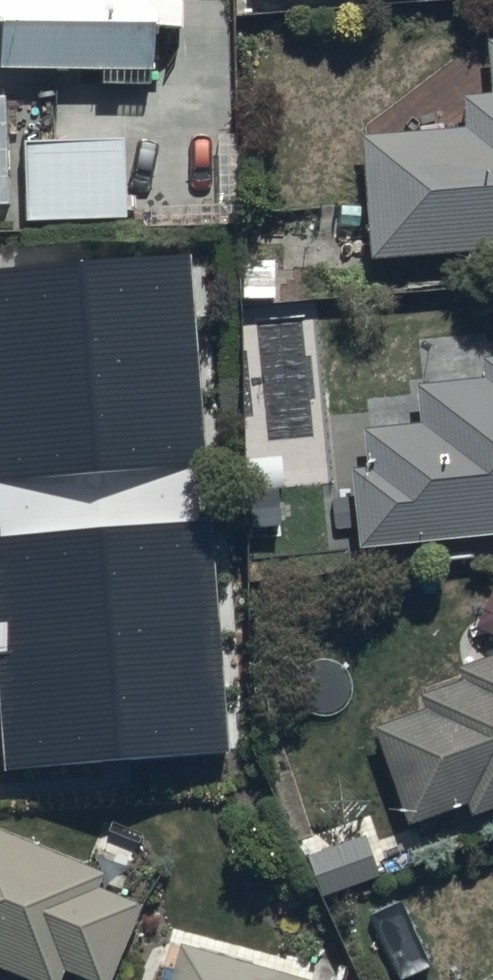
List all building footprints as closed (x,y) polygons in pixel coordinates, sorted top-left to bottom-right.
[(102,68),(101,84),(125,85),(125,89),(150,90),(152,24),(181,25),(182,0),(0,0),(0,65),(102,68)] [(363,247),(492,238),(492,28),(480,29),(484,83),(456,85),(458,117),(354,124),(363,247)] [(0,94),(0,200),(10,200),(8,94),(0,94)] [(124,132),(21,133),(21,214),(124,213),(124,132)] [(0,266),(0,712),(5,774),(255,752),(212,248),(0,266)] [(353,534),(492,522),(492,343),(476,344),(478,368),(408,374),(412,413),(357,418),(360,456),(344,458),(353,534)] [(452,659),(457,671),(416,687),(421,701),(368,721),(404,816),(462,794),(468,810),(492,800),(492,643),(452,659)] [(48,979),(50,979),(58,960),(103,978),(137,894),(122,889),(133,862),(101,849),(97,860),(0,822),(0,961),(48,979)] [(164,979),(315,979),(317,976),(176,936),(164,979)] [(472,973),(476,979),(492,979),(492,962),(472,973)]
